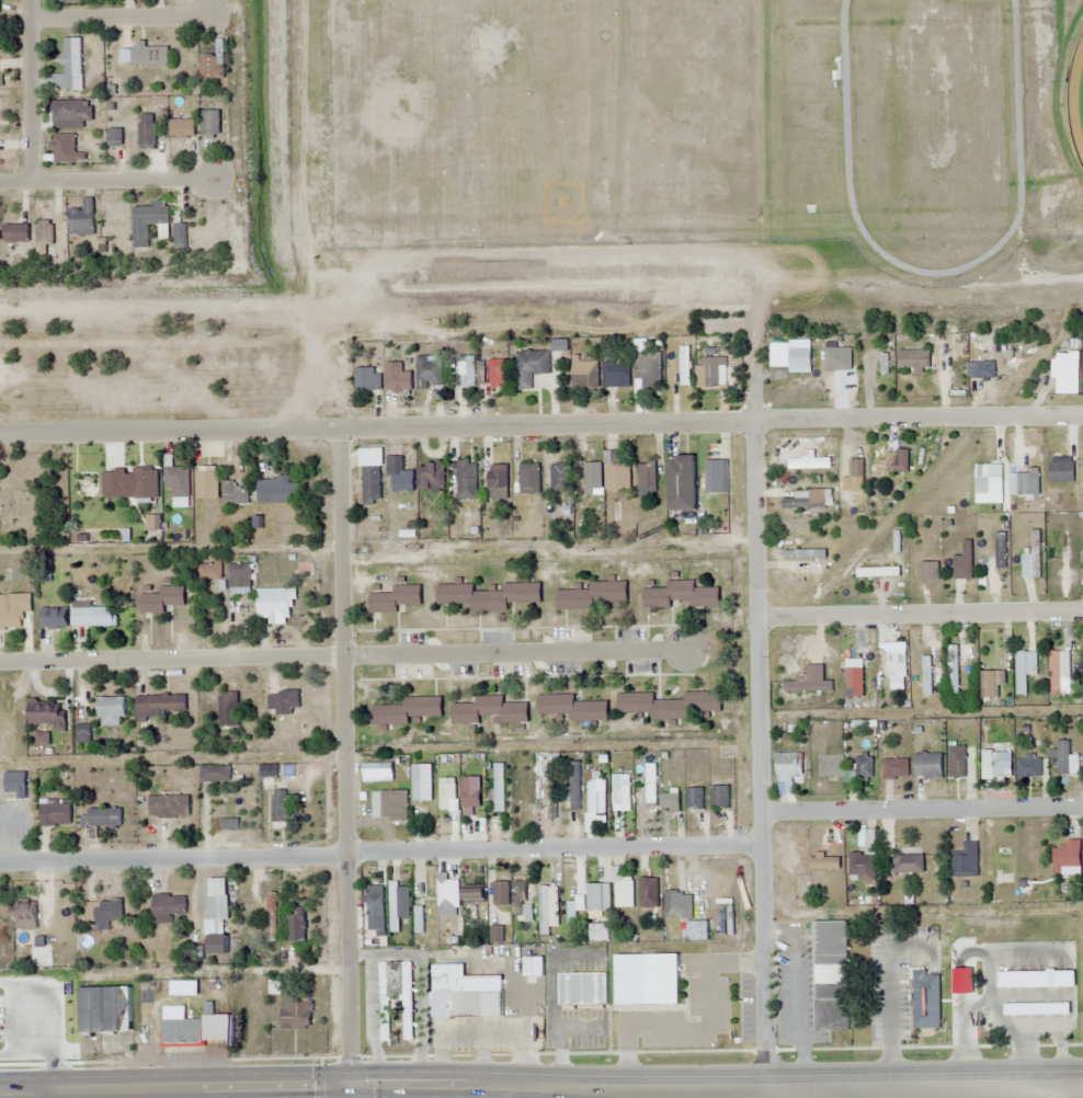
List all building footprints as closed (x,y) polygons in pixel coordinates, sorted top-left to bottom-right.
[(83,89),(81,38),(64,38),(65,74),(52,74),(53,90),(83,89)] [(168,47),(147,47),(147,41),(133,41),(133,65),(168,65),(168,47)] [(219,79),(219,57),(200,57),(200,79),(219,79)] [(85,129),(85,122),(93,122),(93,101),(52,101),(52,129),(85,129)] [(220,136),(220,111),(201,111),(201,136),(220,136)] [(155,148),(155,115),(139,115),(139,148),(155,148)] [(195,138),(195,119),(170,119),(170,138),(195,138)] [(108,129),(108,146),(122,146),(122,129),(108,129)] [(75,152),(75,134),(53,134),(53,162),(84,162),(84,152),(75,152)] [(94,235),(93,198),(84,198),(84,209),(70,210),(70,236),(94,235)] [(133,248),(149,248),(149,224),(159,224),(159,239),(169,239),(168,201),(155,201),(155,207),(133,207),(133,248)] [(53,221),(37,221),(37,245),(53,245),(53,221)] [(186,248),(186,223),(174,223),(174,248),(186,248)] [(3,243),(29,243),(29,225),(3,225),(3,243)] [(508,386),(508,351),(488,351),(488,386),(508,386)] [(898,370),(930,370),(930,351),(898,351),(898,370)] [(532,391),(532,374),(550,374),(550,352),(517,352),(517,391),(532,391)] [(661,352),(635,352),(635,387),(661,387),(661,352)] [(726,386),(726,357),(703,357),(703,386),(726,386)] [(418,360),(418,388),(442,388),(442,360),(418,360)] [(599,360),(573,360),(573,388),(599,388),(599,360)] [(844,392),(853,392),(853,360),(844,360),(844,392)] [(605,387),(629,387),(629,363),(605,363),(605,387)] [(355,369),(355,394),(382,394),(382,369),(355,369)] [(412,392),(412,373),(386,373),(386,392),(412,392)] [(896,460),(886,460),(886,472),(909,472),(909,450),(896,450),(896,460)] [(606,452),(606,492),(630,492),(630,463),(619,463),(619,452),(606,452)] [(403,471),(403,457),(387,457),(387,493),(414,493),(414,471),(403,471)] [(668,457),(668,512),(695,512),(695,457),(668,457)] [(458,500),(477,500),(477,461),(458,461),(458,500)] [(722,478),(722,461),(705,461),(705,478),(722,478)] [(584,489),(600,489),(600,463),(584,463),(584,489)] [(656,491),(656,463),(639,463),(639,491),(656,491)] [(1050,483),(1074,483),(1074,463),(1050,463),(1050,483)] [(570,464),(551,464),(551,494),(570,494),(570,464)] [(419,465),(419,491),(444,491),(444,465),(419,465)] [(520,495),(539,495),(539,465),(520,465),(520,495)] [(989,494),(989,483),(1003,483),(1003,472),(988,472),(988,465),(976,465),(976,494),(989,494)] [(508,466),(488,466),(488,499),(508,499),(508,466)] [(190,467),(165,467),(165,488),(171,488),(171,498),(190,498),(190,467)] [(197,500),(219,500),(219,467),(197,467),(197,500)] [(380,467),(363,467),(363,505),(380,505),(380,467)] [(158,468),(133,468),(133,499),(158,499),(158,468)] [(257,478),(257,503),(293,503),(293,478),(257,478)] [(224,481),(224,506),(249,506),(249,481),(224,481)] [(1040,578),(1040,532),(1033,532),(1033,555),(1022,555),(1022,578),(1040,578)] [(996,534),(996,569),(1007,569),(1007,534),(996,534)] [(963,580),(972,580),(972,541),(963,541),(963,580)] [(223,580),(223,562),(199,562),(199,580),(223,580)] [(921,581),(939,581),(939,562),(921,562),(921,581)] [(229,590),(251,590),(251,565),(229,565),(229,590)] [(694,581),(668,581),(668,589),(645,589),(645,609),(675,609),(675,601),(692,601),(692,607),(718,607),(718,588),(694,588),(694,581)] [(593,603),(627,603),(627,582),(591,582),(591,591),(558,591),(558,612),(593,612),(593,603)] [(540,605),(540,584),(505,584),(505,592),(473,592),(473,585),(439,585),(439,609),(507,609),(507,605),(540,605)] [(396,613),(396,605),(420,605),(420,586),(394,586),(394,594),(371,594),(371,613),(396,613)] [(184,587),(162,587),(162,594),(143,594),(143,614),(163,614),(163,606),(184,606),(184,587)] [(294,589),(256,589),(256,620),(294,620),(294,589)] [(0,595),(0,630),(28,630),(28,595),(0,595)] [(72,627),(117,627),(117,607),(92,607),(92,601),(72,601),(72,627)] [(67,628),(67,609),(39,609),(39,628),(67,628)] [(948,646),(948,694),(959,694),(959,646),(948,646)] [(846,652),(846,697),(854,697),(854,652),(846,652)] [(1037,652),(1016,652),(1016,695),(1027,695),(1027,675),(1037,675),(1037,652)] [(880,654),(880,690),(888,690),(888,654),(880,654)] [(299,691),(268,691),(268,712),(299,712),(299,691)] [(619,693),(619,713),(653,713),(653,718),(687,718),(687,711),(720,711),(720,692),(686,692),(686,700),(653,700),(653,693),(619,693)] [(238,727),(238,693),(219,693),(219,727),(238,727)] [(574,702),(573,694),(539,695),(539,715),(572,714),(573,721),(607,721),(607,701),(574,702)] [(160,718),(160,713),(186,713),(186,695),(137,695),(137,718),(160,718)] [(453,704),(453,724),(478,723),(478,715),(501,715),(501,722),(527,722),(527,703),(502,703),(502,696),(477,696),(477,704),(453,704)] [(98,697),(98,727),(121,727),(121,718),(125,718),(125,697),(98,697)] [(406,705),(373,705),(373,725),(408,725),(408,717),(441,717),(441,697),(406,697),(406,705)] [(53,731),(64,731),(64,701),(28,701),(28,724),(53,724),(53,731)] [(777,752),(777,781),(801,780),(801,752),(777,752)] [(942,777),(942,753),(915,753),(915,777),(942,777)] [(857,756),(857,778),(873,778),(873,756),(857,756)] [(1041,758),(1017,758),(1017,777),(1041,777),(1041,758)] [(909,759),(883,759),(883,778),(909,778),(909,759)] [(570,810),(580,810),(580,761),(570,761),(570,810)] [(494,811),(505,811),(505,764),(494,764),(494,811)] [(531,777),(531,764),(513,764),(513,777),(531,777)] [(656,764),(646,764),(646,803),(656,803),(656,764)] [(261,777),(277,777),(277,765),(261,765),(261,777)] [(363,781),(380,781),(380,765),(363,765),(363,781)] [(423,765),(423,800),(431,800),(431,765),(423,765)] [(200,766),(200,782),(230,782),(230,766),(200,766)] [(5,795),(26,795),(26,772),(5,772),(5,795)] [(607,815),(607,791),(599,791),(599,772),(588,772),(588,815),(607,815)] [(631,775),(623,775),(623,809),(631,809),(631,775)] [(439,777),(439,813),(459,813),(459,800),(448,800),(448,777),(439,777)] [(547,783),(547,816),(556,816),(556,783),(547,783)] [(728,807),(728,785),(712,785),(712,807),(728,807)] [(704,787),(687,787),(687,808),(704,808),(704,787)] [(481,789),(463,789),(463,806),(481,806),(481,789)] [(273,790),(273,821),(289,821),(289,790),(273,790)] [(408,819),(408,790),(372,790),(372,819),(408,819)] [(680,793),(662,793),(662,810),(680,810),(680,793)] [(149,796),(149,817),(187,817),(187,796),(149,796)] [(39,826),(71,826),(71,800),(39,800),(39,826)] [(97,827),(121,827),(121,809),(81,809),(81,829),(89,829),(89,837),(97,837),(97,827)] [(221,830),(237,830),(237,819),(221,819),(221,830)] [(1053,873),(1080,873),(1080,840),(1065,840),(1065,846),(1053,846),(1053,873)] [(978,877),(978,842),(963,842),(963,852),(952,852),(952,877),(978,877)] [(850,851),(850,881),(875,881),(875,851),(850,851)] [(924,855),(894,855),(894,873),(924,873),(924,855)] [(809,857),(809,869),(840,869),(840,857),(809,857)] [(614,907),(633,907),(633,878),(622,878),(622,867),(614,867),(614,907)] [(458,878),(424,877),(424,896),(458,896),(458,878)] [(227,926),(227,878),(209,878),(209,926),(227,926)] [(658,878),(640,878),(640,907),(658,907),(658,878)] [(509,881),(493,881),(493,905),(509,905),(509,881)] [(602,911),(602,883),(588,883),(588,911),(602,911)] [(368,918),(385,918),(385,885),(368,885),(368,918)] [(540,936),(550,936),(550,927),(558,927),(558,886),(540,886),(540,936)] [(485,888),(463,888),(463,901),(485,901),(485,888)] [(665,931),(675,931),(675,892),(665,892),(665,931)] [(266,938),(276,938),(276,893),(266,893),(266,938)] [(152,923),(172,923),(172,915),(186,915),(186,895),(152,895),(152,923)] [(568,930),(577,930),(577,910),(583,910),(583,898),(576,898),(576,901),(568,901),(568,930)] [(87,901),(87,920),(122,920),(122,901),(87,901)] [(35,903),(14,903),(14,929),(35,929),(35,903)] [(532,904),(518,904),(518,922),(532,922),(532,904)] [(288,909),(289,944),(305,944),(305,909),(288,909)] [(812,920),(813,1029),(848,1029),(848,920),(812,920)] [(608,924),(590,924),(590,940),(608,940),(608,924)] [(208,954),(227,954),(227,935),(208,935),(208,954)] [(615,953),(615,1004),(677,1004),(677,953),(615,953)] [(412,1039),(412,962),(379,962),(380,1041),(390,1041),(390,1004),(403,1004),(403,1039),(412,1039)] [(483,1018),(483,991),(464,991),(464,964),(432,964),(432,1019),(483,1018)] [(938,1027),(939,974),(925,974),(925,968),(912,968),(911,1027),(938,1027)] [(996,971),(996,986),(1074,986),(1074,971),(996,971)] [(606,1004),(606,972),(558,973),(558,1005),(606,1004)] [(80,987),(80,1033),(131,1033),(131,987),(80,987)] [(281,1028),(311,1028),(311,995),(281,995),(281,1028)] [(993,1004),(993,1016),(1074,1016),(1074,1004),(993,1004)] [(161,1020),(161,1046),(202,1046),(202,1020),(161,1020)]
